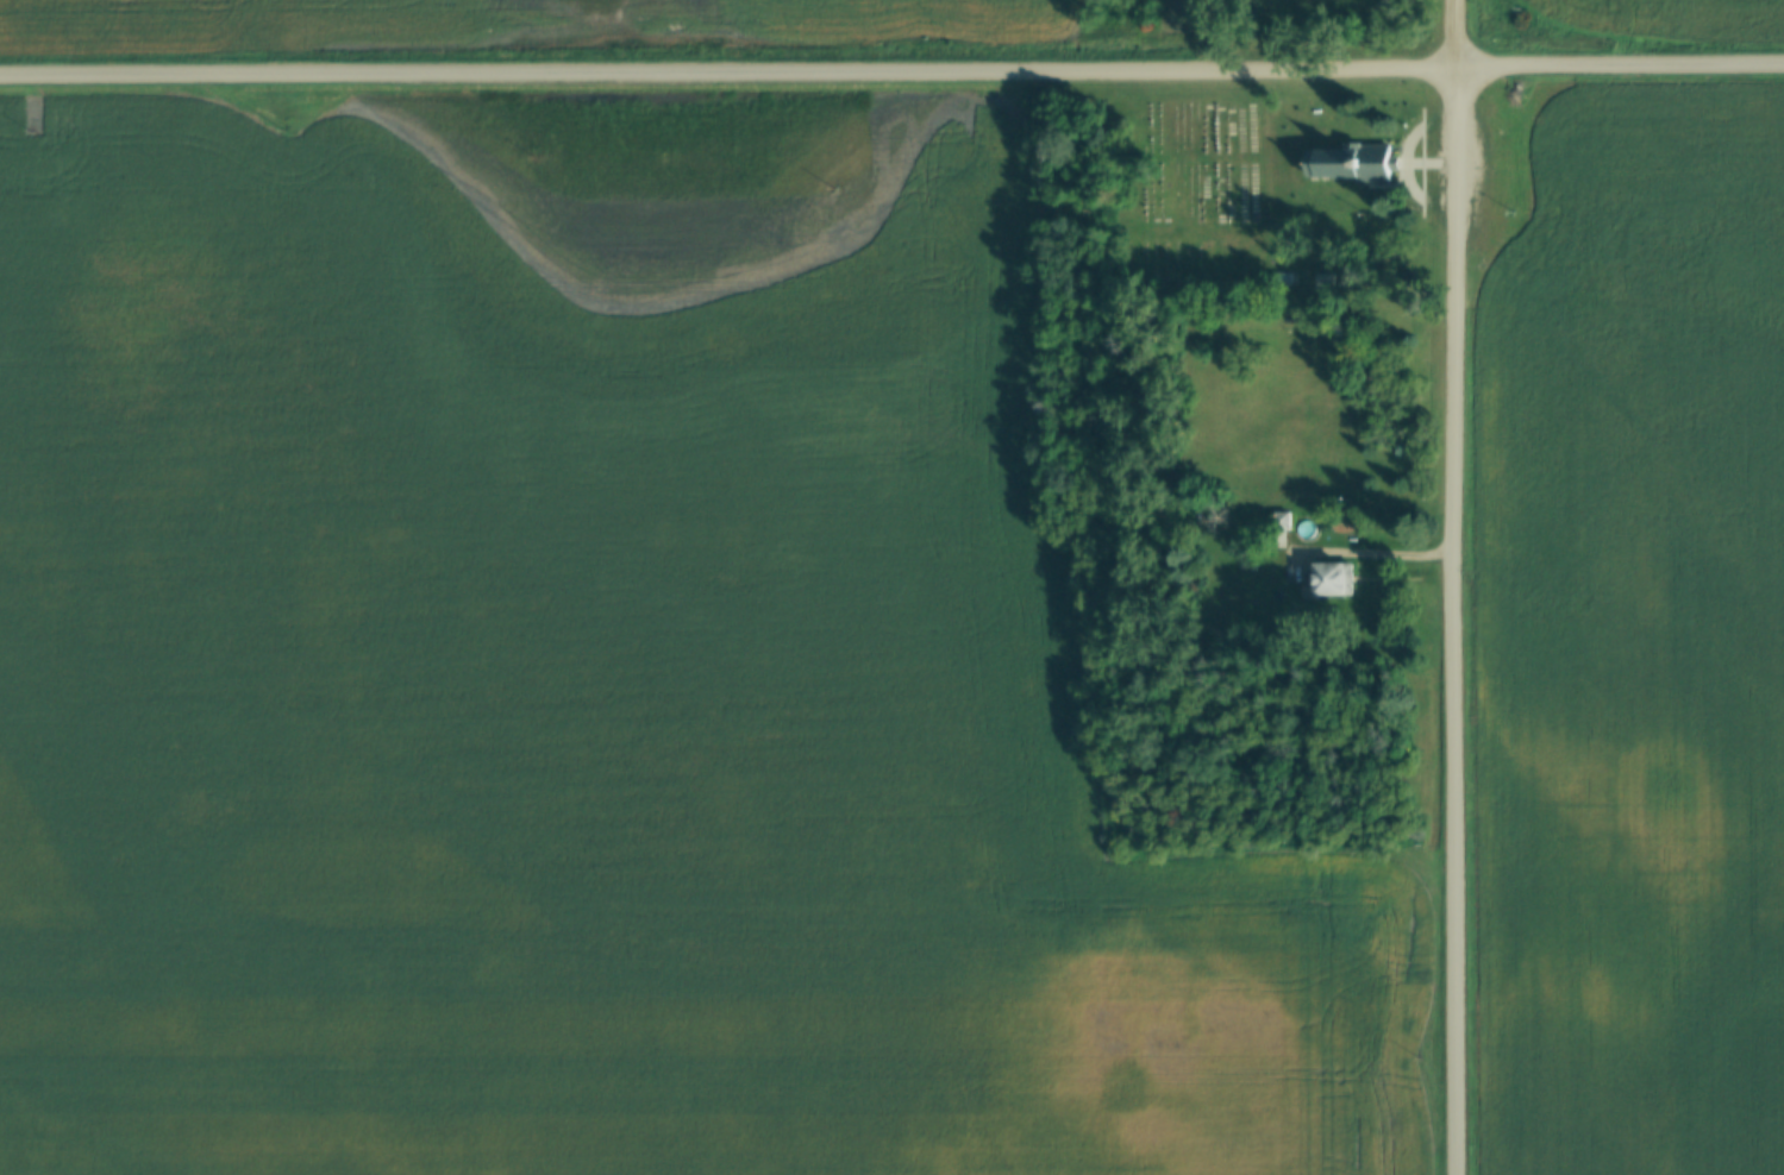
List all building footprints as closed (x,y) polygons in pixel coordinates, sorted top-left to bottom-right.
[(1359,178),(1359,149),(1303,149),(1303,178),(1359,178)] [(1289,530),(1289,513),(1272,513),(1272,530),(1289,530)] [(1350,563),(1309,563),(1309,596),(1350,596),(1350,563)]
